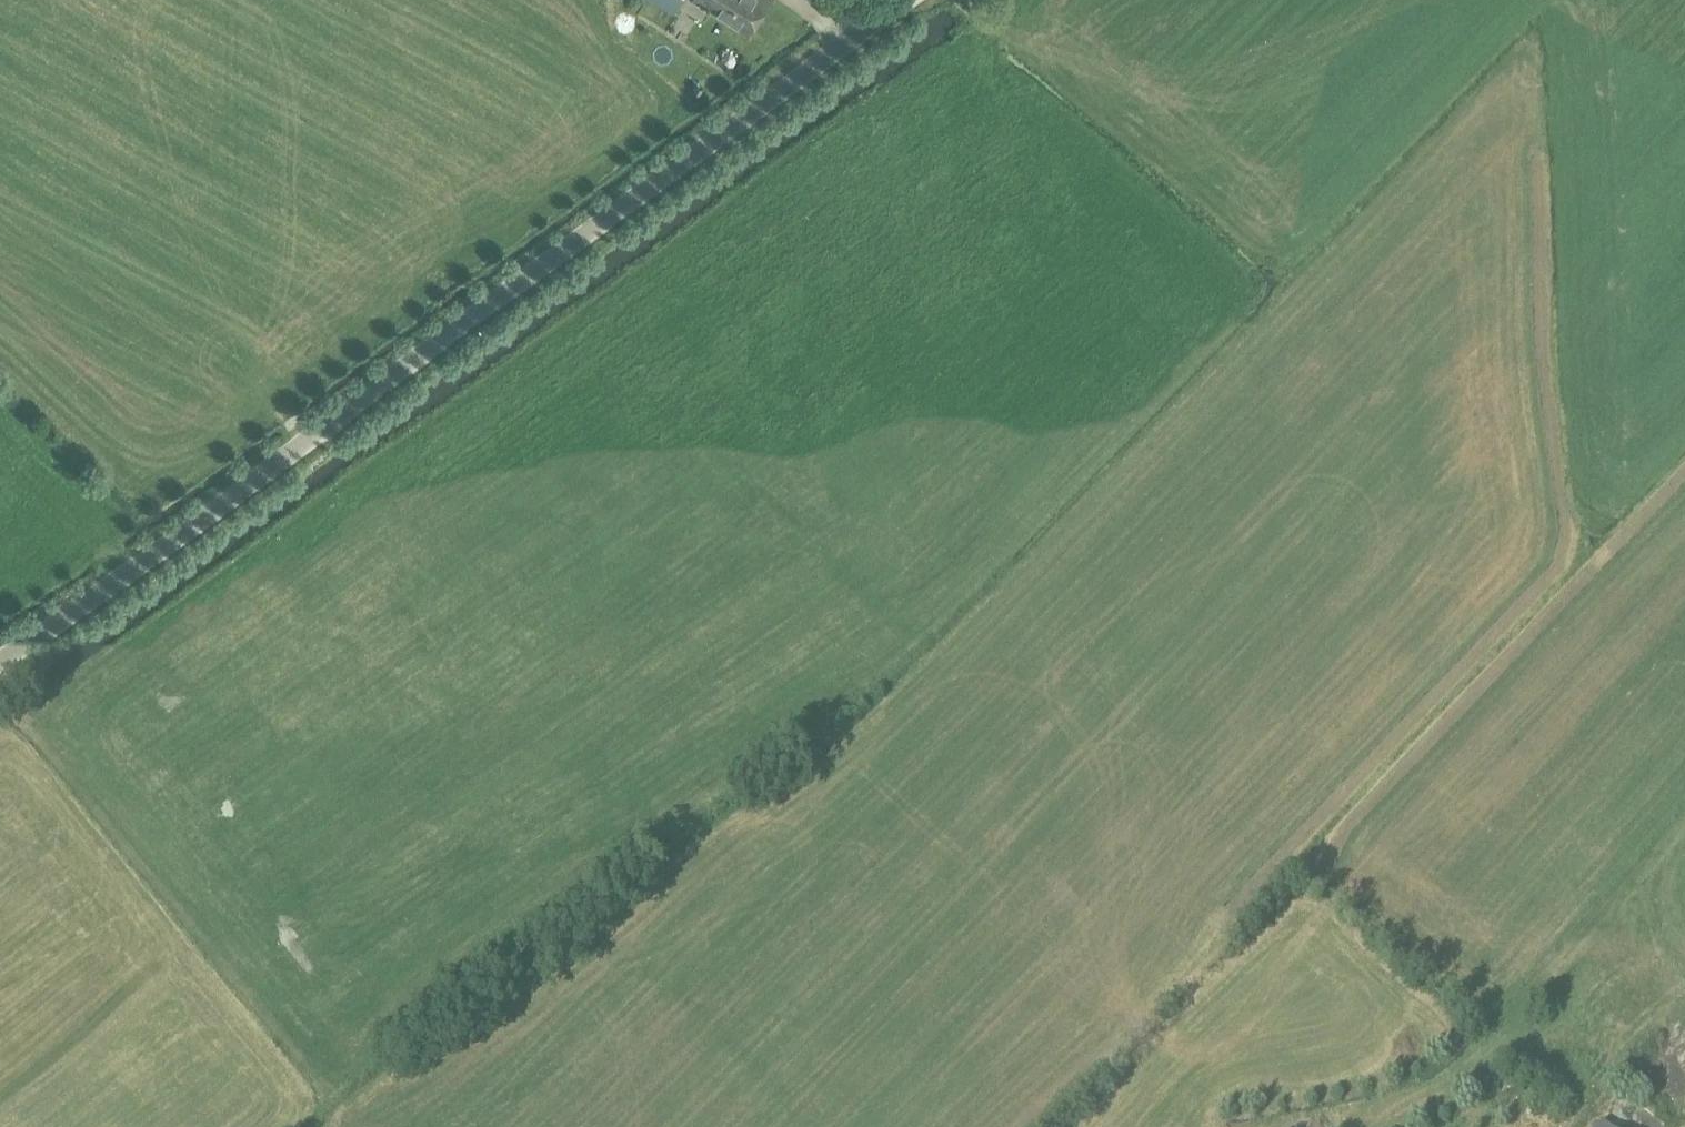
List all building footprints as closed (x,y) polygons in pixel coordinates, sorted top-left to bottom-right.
[(671,10),(678,0),(655,0),(671,10)] [(715,65),(734,39),(681,0),(678,0),(672,9),(698,29),(687,44),(715,65)] [(748,33),(769,0),(697,0),(748,33)]
